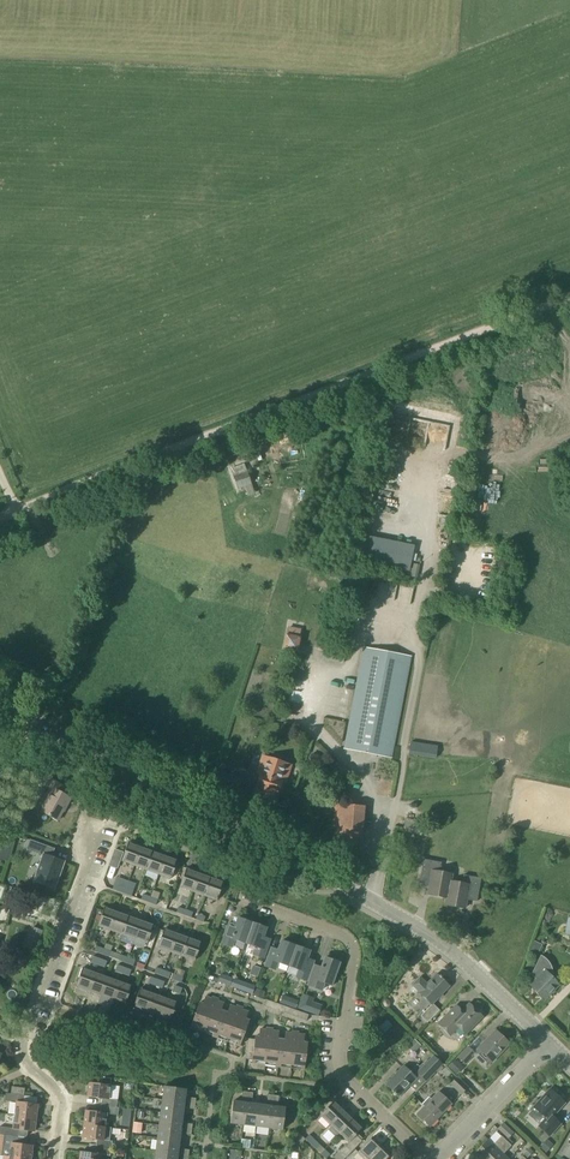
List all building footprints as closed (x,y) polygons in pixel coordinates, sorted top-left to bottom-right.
[(230,469),(237,489),(250,485),(244,464),(230,469)] [(364,546),(391,547),(391,539),(399,539),(399,527),(364,527),(364,546)] [(344,749),(391,758),(411,657),(364,648),(344,749)] [(321,658),(343,662),(344,656),(322,652),(321,658)] [(302,654),(291,654),(291,665),(302,664),(302,654)] [(408,754),(435,759),(437,745),(410,741),(408,754)] [(310,763),(322,767),(325,759),(312,755),(310,763)] [(285,764),(268,758),(262,775),(260,775),(257,786),(254,796),(274,802),(281,781),(285,783),(288,771),(283,770),(285,764)] [(28,779),(35,782),(36,780),(40,770),(33,767),(28,779)] [(46,786),(52,789),(59,793),(62,786),(50,780),(46,786)] [(59,793),(52,789),(40,812),(57,821),(69,798),(59,793)] [(335,805),(332,844),(357,845),(360,807),(335,805)] [(402,831),(421,836),(424,823),(406,818),(402,831)] [(13,838),(0,834),(0,844),(11,847),(13,838)] [(43,855),(34,881),(55,889),(64,862),(50,857),(54,848),(30,839),(27,849),(43,855)] [(121,861),(134,865),(140,847),(128,843),(123,857),(121,861)] [(153,852),(140,847),(134,865),(146,870),(153,852)] [(165,856),(153,852),(146,870),(158,874),(165,856)] [(119,866),(121,861),(123,857),(113,853),(110,862),(119,866)] [(165,856),(158,874),(171,879),(177,861),(165,856)] [(431,895),(446,898),(449,881),(451,874),(438,872),(440,863),(422,860),(418,883),(432,886),(431,895)] [(192,891),(199,873),(186,868),(179,886),(192,891)] [(204,896),(211,877),(199,873),(192,891),(204,896)] [(446,898),(444,905),(460,908),(462,899),(476,902),(480,878),(462,875),(461,884),(449,881),(446,898)] [(224,882),(211,877),(204,896),(217,900),(224,882)] [(98,926),(110,930),(117,912),(104,908),(98,926)] [(110,930),(123,934),(129,917),(117,912),(110,930)] [(561,931),(569,932),(569,915),(563,914),(561,931)] [(129,917),(123,934),(135,939),(141,921),(129,917)] [(245,943),(252,923),(239,918),(236,925),(229,923),(222,943),(233,947),(236,940),(245,943)] [(154,926),(141,921),(135,939),(148,943),(154,926)] [(252,923),(245,943),(256,947),(254,955),(264,958),(271,940),(264,938),(267,929),(252,923)] [(30,935),(39,938),(41,931),(32,927),(30,935)] [(158,947),(170,952),(177,934),(164,929),(158,947)] [(177,934),(170,952),(183,956),(189,938),(177,934)] [(525,947),(535,951),(539,941),(529,937),(525,947)] [(202,943),(189,938),(183,956),(195,960),(202,943)] [(288,966),(295,946),(282,941),(279,950),(272,947),(265,966),(275,970),(278,962),(288,966)] [(295,946),(288,966),(299,970),(296,977),(306,981),(314,962),(307,959),(310,951),(295,946)] [(90,962),(97,965),(100,958),(93,956),(90,962)] [(529,986),(542,1000),(558,984),(552,977),(552,976),(552,975),(551,974),(551,972),(551,970),(550,969),(550,967),(549,966),(548,964),(546,962),(545,961),(544,959),(542,958),(539,956),(530,976),(535,980),(529,986)] [(107,961),(100,958),(97,965),(105,967),(107,961)] [(308,986),(321,991),(324,983),(331,985),(339,963),(325,958),(322,967),(315,965),(308,986)] [(122,974),(125,967),(117,964),(115,971),(122,974)] [(85,993),(87,994),(95,972),(82,967),(75,987),(86,990),(85,993)] [(131,970),(125,967),(122,974),(129,976),(131,970)] [(90,992),(100,996),(107,976),(95,972),(87,994),(89,995),(90,992)] [(220,974),(217,982),(230,986),(232,978),(220,974)] [(411,986),(431,1005),(420,1017),(427,1024),(439,1011),(432,1004),(449,987),(436,975),(426,986),(419,979),(411,986)] [(107,976),(100,996),(111,999),(110,1002),(112,1003),(120,981),(107,976)] [(155,986),(157,979),(150,976),(148,983),(155,986)] [(164,982),(157,979),(155,986),(162,988),(164,982)] [(120,981),(112,1003),(113,1004),(114,1001),(125,1005),(132,985),(120,981)] [(172,992),(180,995),(182,988),(174,985),(172,992)] [(243,991),(253,994),(255,988),(246,985),(243,991)] [(144,1015),(152,993),(140,988),(133,1007),(143,1011),(142,1014),(144,1015)] [(255,988),(253,994),(261,997),(263,991),(255,988)] [(165,997),(152,993),(144,1015),(146,1016),(147,1013),(158,1016),(165,997)] [(159,1017),(170,1021),(177,1002),(165,997),(158,1016),(157,1019),(158,1020),(159,1017)] [(190,1028),(202,1033),(214,1000),(206,997),(203,1004),(199,1003),(190,1028)] [(298,1009),(313,1014),(316,1005),(301,999),(298,1009)] [(202,1033),(214,1037),(224,1012),(220,1011),(223,1003),(214,1000),(202,1033)] [(438,1025),(450,1036),(458,1027),(465,1034),(481,1017),(469,1005),(458,1016),(452,1010),(438,1025)] [(214,1037),(227,1042),(239,1009),(230,1006),(227,1013),(224,1012),(214,1037)] [(239,1009),(227,1042),(239,1046),(248,1021),(245,1020),(247,1012),(239,1009)] [(251,1064),(264,1065),(269,1031),(259,1029),(258,1037),(255,1037),(254,1040),(252,1060),(251,1064)] [(269,1031),(264,1065),(277,1067),(280,1040),(277,1040),(278,1032),(269,1031)] [(474,1052),(475,1054),(488,1066),(509,1044),(495,1031),(474,1052)] [(277,1067),(290,1068),(295,1034),(286,1033),(285,1041),(280,1040),(277,1067)] [(295,1034),(290,1068),(303,1070),(306,1043),(303,1043),(304,1035),(295,1034)] [(407,1046),(413,1052),(420,1045),(414,1038),(407,1046)] [(465,1065),(475,1054),(474,1052),(467,1046),(456,1057),(465,1065)] [(443,1065),(433,1056),(413,1076),(403,1066),(385,1085),(398,1097),(410,1085),(412,1087),(421,1077),(427,1082),(443,1065)] [(463,1067),(455,1059),(448,1066),(456,1074),(463,1067)] [(467,1088),(456,1077),(450,1084),(461,1095),(467,1088)] [(100,1106),(116,1108),(117,1101),(108,1100),(110,1086),(110,1082),(101,1081),(100,1085),(88,1083),(86,1097),(101,1099),(100,1106)] [(161,1099),(183,1102),(185,1089),(163,1086),(161,1099)] [(11,1094),(24,1096),(24,1089),(12,1088),(11,1094)] [(532,1107),(544,1119),(537,1126),(548,1136),(559,1124),(551,1116),(563,1103),(548,1090),(532,1107)] [(425,1106),(417,1114),(429,1127),(451,1105),(438,1093),(431,1100),(428,1098),(422,1104),(425,1106)] [(24,1096),(11,1094),(6,1094),(5,1101),(16,1103),(14,1116),(35,1119),(37,1105),(23,1103),(24,1096)] [(161,1099),(160,1112),(181,1115),(183,1102),(161,1099)] [(229,1124),(243,1126),(246,1104),(232,1102),(229,1124)] [(318,1116),(328,1125),(342,1111),(332,1102),(318,1116)] [(243,1126),(256,1127),(259,1105),(246,1104),(243,1126)] [(259,1105),(256,1127),(269,1129),(271,1107),(259,1105)] [(83,1125),(105,1128),(107,1115),(118,1116),(119,1109),(116,1108),(100,1106),(99,1113),(85,1112),(83,1125)] [(271,1107),(269,1129),(282,1131),(284,1109),(271,1107)] [(342,1111),(328,1125),(330,1127),(327,1130),(334,1137),(337,1134),(351,1120),(342,1111)] [(158,1124),(180,1127),(181,1115),(160,1112),(158,1124)] [(4,1135),(18,1137),(19,1130),(33,1132),(35,1119),(14,1116),(12,1128),(0,1127),(0,1134),(4,1135)] [(130,1118),(129,1129),(138,1130),(139,1119),(130,1118)] [(338,1152),(345,1158),(360,1142),(353,1136),(360,1129),(351,1120),(337,1134),(346,1143),(338,1152)] [(497,1129),(508,1139),(513,1133),(503,1123),(497,1129)] [(157,1138),(178,1140),(180,1127),(158,1124),(157,1138)] [(95,1147),(111,1149),(116,1150),(116,1144),(112,1144),(112,1142),(103,1141),(105,1128),(83,1125),(81,1138),(96,1140),(95,1147)] [(28,1158),(30,1158),(32,1146),(17,1144),(18,1137),(4,1135),(0,1134),(0,1144),(3,1145),(2,1156),(3,1156),(28,1158)] [(305,1139),(310,1144),(314,1140),(309,1135),(305,1139)] [(543,1135),(537,1145),(543,1149),(549,1139),(543,1135)] [(478,1158),(488,1158),(505,1142),(500,1137),(492,1145),(487,1140),(472,1154),(478,1158)] [(155,1150),(177,1153),(178,1140),(157,1138),(155,1150)] [(362,1158),(368,1158),(379,1147),(370,1138),(356,1153),(362,1158)] [(569,1158),(569,1139),(562,1153),(569,1158)] [(314,1140),(310,1144),(316,1150),(320,1146),(314,1140)] [(488,1158),(506,1158),(502,1155),(510,1147),(505,1142),(488,1158)] [(101,1156),(110,1157),(111,1149),(95,1147),(94,1154),(79,1153),(78,1158),(101,1158),(101,1156)] [(368,1158),(385,1158),(389,1156),(379,1147),(368,1158)] [(320,1153),(325,1158),(330,1155),(324,1149),(320,1153)] [(154,1158),(176,1158),(177,1153),(155,1150),(154,1158)]
